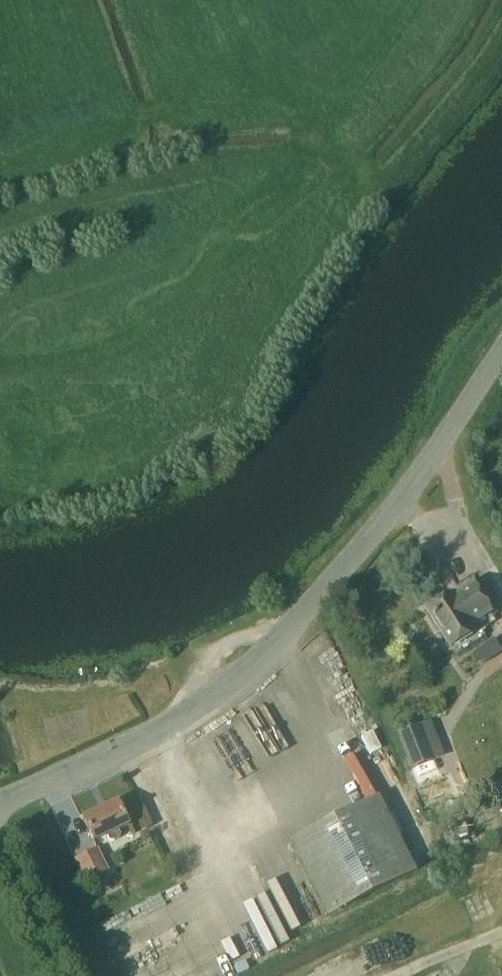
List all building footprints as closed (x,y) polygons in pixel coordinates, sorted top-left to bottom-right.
[(425,608),(449,646),(473,631),(469,625),(490,612),(471,583),(450,596),(449,593),(425,608)] [(411,769),(433,760),(420,725),(398,733),(411,769)] [(381,749),(373,732),(362,738),(371,755),(380,750),(381,749)] [(286,843),(324,920),(416,873),(377,796),(286,843)] [(128,826),(117,802),(81,819),(93,843),(108,836),(110,841),(115,842),(119,840),(121,835),(119,831),(128,826)] [(109,872),(98,849),(74,861),(85,884),(109,872)]
